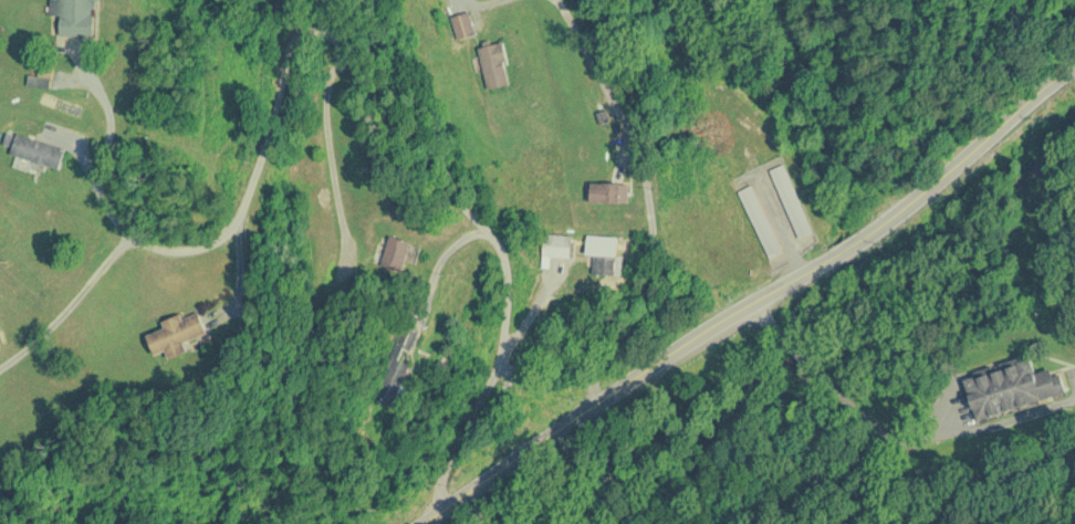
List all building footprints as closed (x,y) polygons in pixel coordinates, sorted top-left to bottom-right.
[(96,37),(97,0),(58,0),(58,36),(96,37)] [(485,91),(512,85),(503,41),(476,46),(485,91)] [(8,155),(59,170),(65,149),(14,134),(8,155)] [(813,232),(784,165),(770,171),(799,238),(813,232)] [(624,205),(624,185),(585,185),(585,205),(624,205)] [(739,192),(768,259),(782,252),(753,186),(739,192)] [(417,246),(388,232),(373,264),(401,278),(417,246)] [(543,258),(571,258),(571,234),(543,234),(543,258)] [(621,254),(593,254),(593,274),(621,274),(621,254)] [(159,320),(162,326),(144,332),(151,353),(163,349),(166,355),(184,349),(181,339),(203,332),(195,308),(159,320)] [(1067,395),(1060,367),(1035,374),(1031,358),(965,377),(977,420),(1067,395)]
